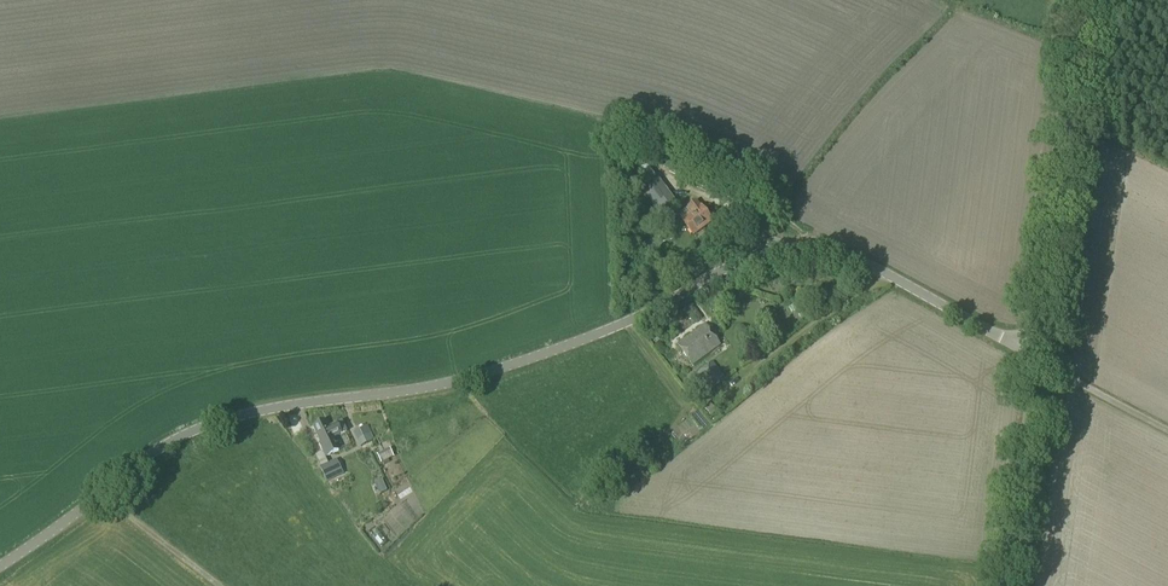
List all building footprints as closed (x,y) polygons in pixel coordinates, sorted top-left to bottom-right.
[(660,213),(675,201),(657,178),(642,189),(660,213)] [(694,236),(712,222),(701,208),(696,201),(686,208),(687,210),(680,215),(684,221),(683,222),(694,236)] [(790,308),(781,313),(789,330),(799,326),(790,308)] [(693,366),(721,345),(705,325),(677,345),(693,366)] [(295,427),(302,422),(297,415),(291,419),(295,427)] [(329,428),(326,421),(313,428),(321,444),(320,445),(327,458),(340,452),(333,439),(342,434),(337,424),(329,428)] [(360,447),(374,440),(368,426),(353,433),(360,447)] [(384,453),(387,462),(398,458),(395,449),(384,453)] [(327,483),(344,475),(336,460),(319,468),(327,483)] [(387,481),(379,483),(381,492),(389,490),(387,481)]
